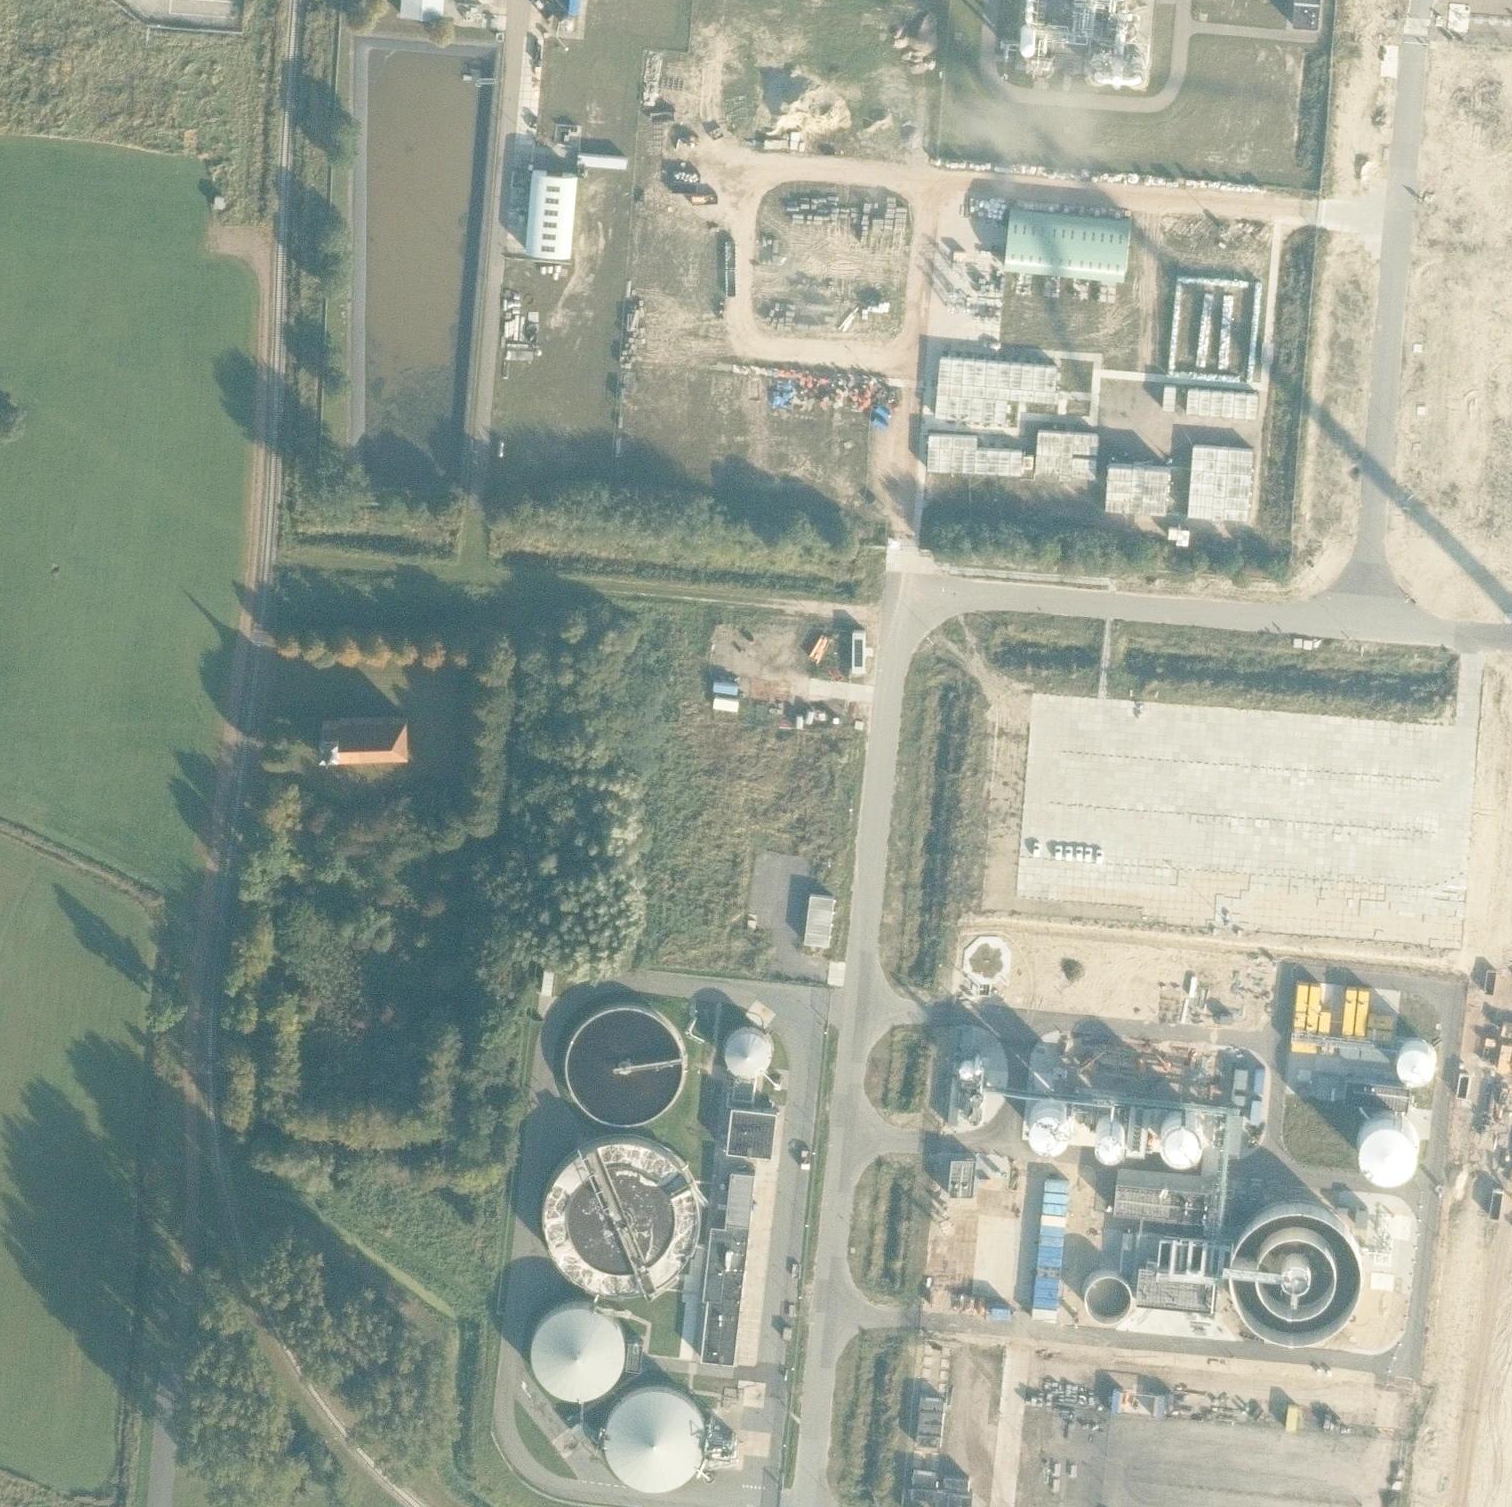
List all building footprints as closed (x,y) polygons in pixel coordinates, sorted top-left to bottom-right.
[(443,16),(444,0),(402,0),(401,12),(443,16)] [(1319,25),(1321,0),(1295,0),(1293,23),(1319,25)] [(1031,23),(1029,23),(1028,23),(1026,24),(1025,25),(1024,27),(1023,28),(1023,29),(1023,30),(1023,32),(1023,33),(1024,34),(1025,35),(1026,36),(1028,36),(1029,36),(1031,36),(1032,35),(1034,34),(1035,33),(1036,31),(1036,30),(1036,29),(1036,28),(1035,27),(1034,26),(1034,25),(1033,24),(1031,23)] [(1100,45),(1099,45),(1097,45),(1094,47),(1093,47),(1092,48),(1091,50),(1090,51),(1089,52),(1089,53),(1089,54),(1089,56),(1089,58),(1089,60),(1090,61),(1090,62),(1092,64),(1094,65),(1095,66),(1096,66),(1098,67),(1099,67),(1100,67),(1101,67),(1103,66),(1105,66),(1106,65),(1107,64),(1108,63),(1109,61),(1110,59),(1110,58),(1110,57),(1110,55),(1110,53),(1110,52),(1109,51),(1108,50),(1107,48),(1105,46),(1103,46),(1102,45),(1100,45)] [(1139,47),(1138,47),(1137,47),(1136,47),(1133,48),(1132,49),(1131,50),(1130,51),(1129,52),(1128,54),(1128,55),(1128,56),(1127,58),(1127,59),(1128,60),(1128,62),(1129,64),(1131,65),(1131,66),(1132,67),(1134,68),(1136,68),(1137,68),(1139,68),(1142,68),(1144,67),(1145,67),(1146,65),(1147,65),(1147,64),(1148,62),(1149,60),(1149,59),(1149,57),(1149,55),(1149,54),(1148,53),(1147,51),(1145,49),(1143,48),(1141,47),(1139,47)] [(578,172),(533,168),(527,248),(572,251),(578,172)] [(217,204),(226,205),(228,194),(219,193),(217,204)] [(1011,204),(1005,265),(1125,277),(1131,216),(1011,204)] [(409,750),(408,714),(341,716),(341,717),(323,718),(324,726),(321,728),(322,745),(324,745),(324,752),(409,750)] [(806,940),(830,943),(835,895),(812,892),(806,940)] [(1093,948),(1092,960),(1135,964),(1136,952),(1093,948)] [(1120,971),(1119,979),(1128,979),(1128,971),(1120,971)] [(1138,971),(1137,979),(1146,980),(1146,972),(1138,971)] [(1060,978),(1059,990),(1083,992),(1084,980),(1060,978)] [(745,1020),(732,1057),(771,1071),(783,1034),(745,1020)] [(735,1075),(733,1096),(753,1098),(755,1078),(735,1075)] [(732,1103),(727,1148),(773,1153),(778,1108),(732,1103)] [(955,1155),(952,1192),(977,1194),(981,1157),(955,1155)] [(727,1208),(751,1211),(754,1181),(756,1170),(733,1167),(730,1186),(727,1208)] [(1117,1181),(1114,1212),(1224,1223),(1227,1191),(1117,1181)] [(712,1221),(704,1295),(709,1295),(709,1293),(721,1295),(725,1265),(746,1267),(750,1222),(726,1219),(726,1223),(712,1221)] [(709,1295),(701,1356),(735,1360),(746,1267),(725,1265),(721,1295),(709,1293),(709,1295)] [(630,1337),(627,1365),(641,1366),(644,1338),(630,1337)] [(679,1477),(715,1461),(713,1438),(715,1443),(713,1418),(696,1380),(651,1384),(615,1400),(618,1442),(635,1480),(679,1477)]
